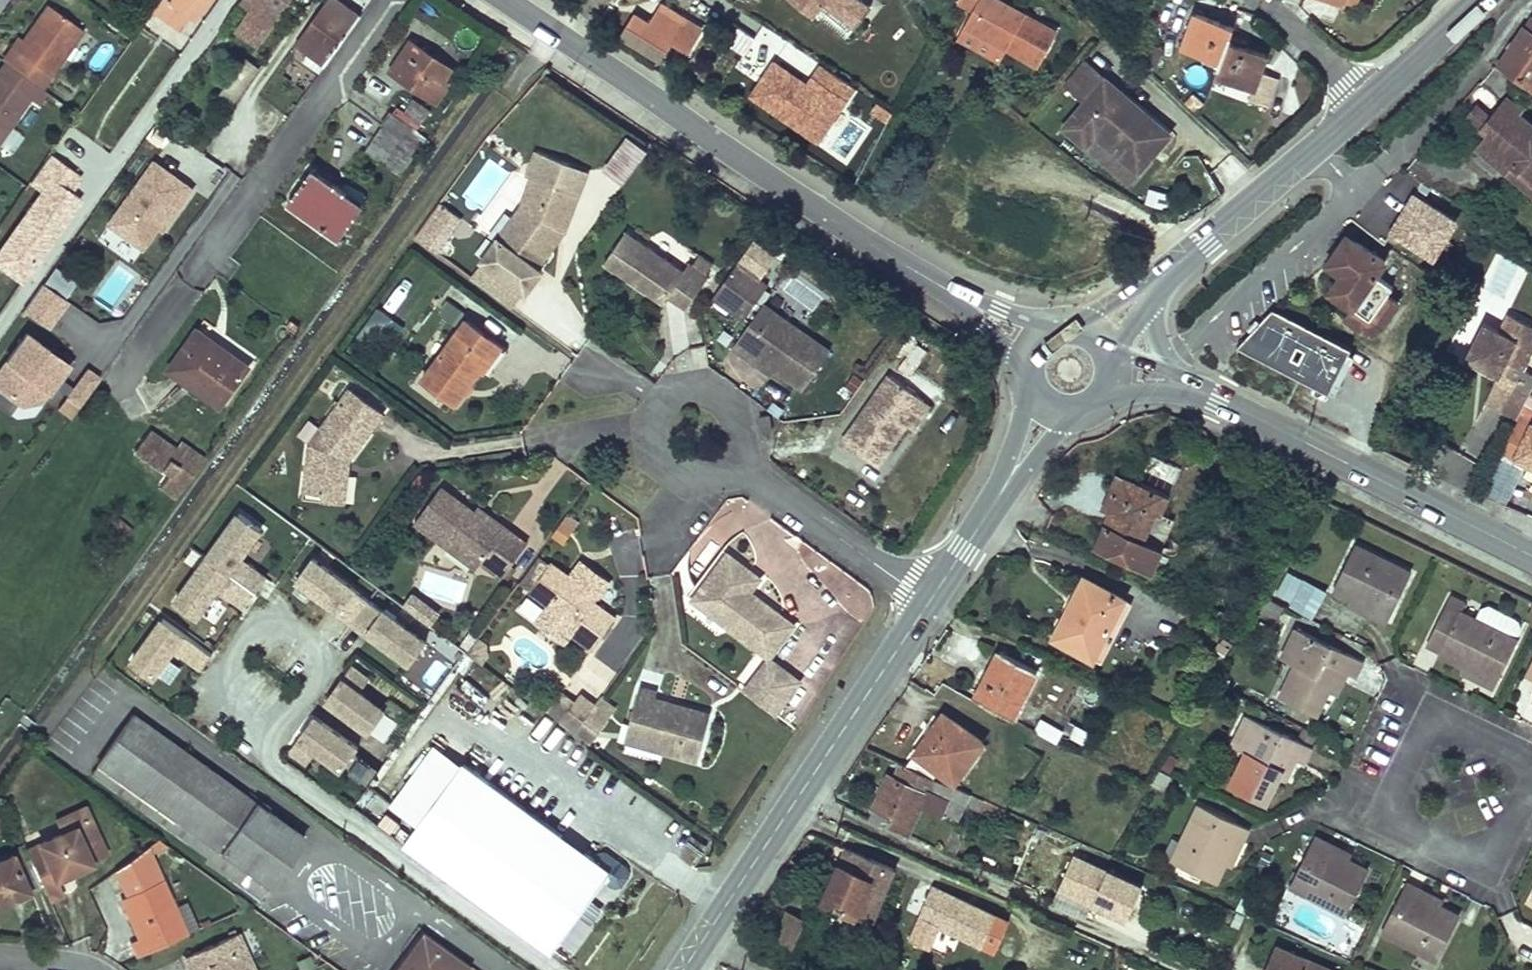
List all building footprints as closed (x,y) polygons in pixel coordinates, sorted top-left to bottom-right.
[(149,12),(178,32),(201,0),(158,0),(155,4),(149,12)] [(241,3),(253,12),(247,21),(265,34),(283,9),(271,1),(272,0),(243,0),(241,3)] [(325,66),(344,41),(360,19),(334,0),(329,0),(296,45),(309,54),(325,66)] [(812,16),(824,2),(848,22),(864,3),(861,0),(791,0),(812,16)] [(959,2),(974,10),(966,25),(1009,49),(1038,65),(1056,32),(999,0),(960,0),(959,2)] [(864,3),(848,22),(857,30),(873,10),(864,3)] [(634,16),(623,36),(660,58),(684,18),(661,4),(649,25),(634,16)] [(11,49),(2,61),(6,63),(42,89),(82,31),(46,5),(28,29),(42,40),(27,60),(11,49)] [(1203,60),(1220,67),(1231,37),(1235,27),(1198,13),(1184,47),(1206,55),(1203,60)] [(1500,66),(1531,86),(1531,19),(1500,66)] [(966,25),(957,40),(999,64),(1009,49),(966,25)] [(18,38),(11,49),(27,60),(42,40),(28,29),(21,39),(18,38)] [(1217,75),(1254,90),(1250,101),(1268,108),(1280,81),(1261,73),(1268,56),(1247,47),(1248,42),(1231,37),(1220,67),(1217,75)] [(1150,42),(1147,50),(1157,60),(1163,47),(1150,42)] [(412,51),(408,47),(391,72),(437,103),(450,84),(444,80),(452,70),(416,45),(412,51)] [(1157,60),(1147,50),(1142,61),(1155,66),(1157,60)] [(325,66),(309,54),(303,62),(320,75),(325,66)] [(972,57),(969,73),(986,76),(989,60),(972,57)] [(1067,85),(1085,102),(1105,79),(1086,62),(1067,85)] [(30,101),(38,107),(48,94),(42,89),(6,63),(0,70),(0,78),(7,83),(0,93),(0,142),(30,101)] [(1085,102),(1065,126),(1086,145),(1095,134),(1138,171),(1170,135),(1105,79),(1085,102)] [(1072,114),(1082,102),(1065,89),(1055,101),(1072,114)] [(1478,148),(1507,172),(1519,158),(1531,169),(1531,124),(1520,114),(1524,109),(1509,97),(1484,129),(1490,134),(1478,148)] [(393,114),(384,128),(418,152),(428,139),(393,114)] [(11,127),(0,142),(0,147),(11,154),(23,136),(11,127)] [(418,152),(384,128),(366,152),(401,176),(418,152)] [(1095,134),(1086,145),(1129,182),(1138,171),(1095,134)] [(488,262),(529,292),(531,294),(546,271),(543,268),(570,227),(582,195),(564,188),(573,162),(540,149),(530,175),(535,177),(525,206),(486,259),(488,262)] [(1507,172),(1531,192),(1531,169),(1519,158),(1507,172)] [(8,159),(3,166),(25,182),(30,175),(8,159)] [(592,169),(573,162),(564,188),(582,195),(592,169)] [(193,190),(155,163),(110,225),(144,249),(160,227),(165,230),(193,190)] [(48,166),(34,187),(51,201),(67,179),(48,166)] [(361,210),(344,198),(348,194),(313,169),(287,204),(338,241),(361,210)] [(1165,208),(1168,192),(1150,189),(1147,204),(1165,208)] [(1412,191),(1388,232),(1438,261),(1462,220),(1412,191)] [(348,194),(344,198),(361,210),(364,206),(348,194)] [(464,219),(442,203),(439,208),(429,221),(451,236),(464,219)] [(451,236),(429,221),(424,228),(417,237),(439,253),(451,236)] [(690,261),(685,268),(626,231),(607,261),(666,300),(669,294),(689,306),(711,273),(707,272),(715,261),(701,252),(694,263),(690,261)] [(1347,234),(1328,264),(1341,273),(1330,290),(1369,318),(1386,294),(1392,285),(1375,274),(1385,260),(1347,234)] [(529,292),(488,262),(477,278),(518,308),(529,292)] [(768,285),(736,263),(713,297),(745,319),(768,285)] [(45,281),(68,295),(76,281),(54,267),(45,281)] [(50,330),(69,302),(41,283),(22,311),(50,330)] [(1369,318),(1351,306),(1344,317),(1366,332),(1376,331),(1380,328),(1396,302),(1386,294),(1369,318)] [(808,385),(835,348),(767,301),(737,345),(757,358),(761,352),(808,385)] [(380,306),(359,328),(383,350),(403,327),(380,306)] [(1267,308),(1246,352),(1334,393),(1355,349),(1267,308)] [(1467,358),(1501,376),(1508,362),(1525,370),(1531,356),(1531,324),(1511,313),(1502,330),(1486,322),(1467,358)] [(491,372),(508,348),(471,318),(427,376),(460,401),(486,368),(491,372)] [(197,332),(169,371),(220,407),(248,368),(197,332)] [(25,334),(0,370),(0,390),(15,402),(45,396),(67,363),(25,334)] [(75,420),(99,374),(83,366),(58,412),(75,420)] [(879,466),(927,401),(894,375),(845,439),(879,466)] [(353,460),(388,412),(353,386),(314,440),(309,489),(326,493),(326,500),(347,501),(353,460)] [(775,429),(772,414),(764,416),(766,431),(775,429)] [(1515,457),(1531,466),(1531,424),(1515,457)] [(150,434),(136,454),(170,478),(178,468),(167,460),(174,451),(150,434)] [(180,442),(174,451),(196,467),(203,458),(180,442)] [(174,451),(167,460),(178,468),(170,478),(182,487),(196,467),(174,451)] [(1169,500),(1183,469),(1152,455),(1138,486),(1169,500)] [(1510,503),(1521,465),(1501,460),(1490,498),(1510,503)] [(1098,547),(1155,572),(1164,552),(1153,547),(1167,518),(1162,515),(1169,500),(1138,486),(1121,478),(1113,497),(1119,499),(1113,513),(1098,547)] [(489,513),(487,516),(444,487),(418,523),(480,568),(485,561),(506,575),(529,541),(489,513)] [(1119,499),(1113,497),(1111,495),(1105,509),(1113,513),(1119,499)] [(200,622),(218,594),(247,613),(270,577),(245,561),(265,529),(233,509),(172,604),(200,622)] [(564,544),(580,521),(567,512),(552,535),(564,544)] [(1335,588),(1356,598),(1376,608),(1373,616),(1387,623),(1411,574),(1355,546),(1335,588)] [(733,549),(727,556),(750,574),(745,582),(758,591),(768,575),(733,549)] [(745,582),(750,574),(727,556),(698,597),(775,655),(800,623),(758,591),(745,582)] [(599,591),(605,582),(577,562),(570,571),(555,560),(552,565),(550,563),(530,592),(546,603),(533,620),(562,640),(569,631),(590,645),(591,643),(595,646),(618,615),(598,599),(603,594),(599,591)] [(1306,582),(1289,574),(1277,596),(1294,605),(1306,582)] [(1084,578),(1053,638),(1092,659),(1124,600),(1084,578)] [(371,596),(354,618),(369,629),(370,628),(413,659),(428,637),(371,596)] [(1441,654),(1467,667),(1498,683),(1518,641),(1517,640),(1501,632),(1476,620),(1462,612),(1466,604),(1451,597),(1429,643),(1442,650),(1441,654)] [(1356,598),(1351,606),(1373,616),(1376,608),(1356,598)] [(1263,599),(1256,611),(1275,621),(1281,608),(1263,599)] [(1476,620),(1501,632),(1517,640),(1521,633),(1522,629),(1520,624),(1516,619),(1490,606),(1482,608),(1476,620)] [(164,617),(133,660),(155,675),(177,646),(204,665),(214,651),(164,617)] [(1318,714),(1329,692),(1340,669),(1347,673),(1356,677),(1364,661),(1297,629),(1283,657),(1297,664),(1282,696),(1318,714)] [(487,639),(479,634),(473,642),(470,645),(471,646),(471,647),(471,648),(471,649),(483,658),(489,650),(487,639)] [(438,635),(431,649),(453,661),(460,647),(438,635)] [(1000,652),(975,699),(1013,719),(1038,671),(1000,652)] [(770,660),(750,687),(781,710),(802,683),(770,660)] [(369,676),(352,664),(328,698),(372,729),(387,708),(360,688),(369,676)] [(1498,683),(1467,667),(1464,672),(1495,687),(1498,683)] [(1340,669),(1329,692),(1336,695),(1347,673),(1340,669)] [(932,681),(925,689),(934,696),(941,687),(932,681)] [(674,707),(675,702),(660,697),(662,689),(644,684),(634,723),(650,727),(646,743),(702,759),(713,719),(674,707)] [(578,696),(567,687),(552,708),(564,716),(578,696)] [(582,690),(578,696),(564,716),(577,725),(578,725),(579,724),(580,725),(596,704),(597,701),(582,690)] [(714,714),(675,702),(674,707),(713,719),(714,714)] [(596,704),(580,725),(581,725),(581,726),(581,727),(581,728),(587,733),(594,738),(611,714),(596,704)] [(205,859),(260,899),(266,890),(268,887),(270,887),(307,836),(134,714),(99,761),(100,763),(93,772),(207,855),(205,859)] [(316,714),(291,747),(308,760),(317,748),(344,767),(360,746),(316,714)] [(945,715),(907,765),(934,777),(939,771),(955,783),(984,743),(945,715)] [(1270,802),(1282,776),(1292,755),(1298,758),(1306,762),(1313,747),(1249,717),(1236,744),(1250,752),(1235,784),(1270,802)] [(1042,720),(1036,731),(1057,742),(1061,736),(1063,731),(1042,720)] [(1063,731),(1061,736),(1083,747),(1089,732),(1068,722),(1063,731)] [(650,727),(634,723),(630,739),(646,743),(650,727)] [(462,751),(401,836),(552,944),(605,869),(613,859),(597,847),(462,751)] [(1292,755),(1282,776),(1288,779),(1298,758),(1292,755)] [(1171,757),(1164,767),(1170,771),(1177,760),(1171,757)] [(907,765),(903,763),(896,778),(889,775),(871,815),(871,817),(909,834),(910,832),(921,807),(934,777),(907,765)] [(1168,792),(1175,779),(1161,772),(1155,785),(1168,792)] [(934,777),(921,807),(930,810),(938,792),(950,798),(955,787),(934,777)] [(955,787),(950,798),(945,811),(961,817),(967,802),(971,794),(955,787)] [(967,802),(1005,819),(1009,811),(1006,809),(1001,807),(971,794),(967,802)] [(1218,882),(1228,862),(1239,840),(1244,843),(1251,829),(1202,805),(1174,861),(1218,882)] [(59,817),(65,831),(77,825),(96,865),(109,858),(85,806),(59,817)] [(60,881),(96,865),(77,825),(65,831),(27,848),(30,856),(43,883),(53,905),(68,897),(60,881)] [(597,847),(613,859),(605,869),(613,874),(619,876),(626,875),(632,867),(631,860),(627,854),(604,838),(597,847)] [(1351,862),(1328,851),(1331,845),(1316,838),(1292,886),(1348,913),(1369,870),(1351,862)] [(1239,840),(1228,862),(1233,865),(1244,843),(1239,840)] [(841,865),(825,901),(872,922),(895,870),(835,844),(828,859),(841,865)] [(1331,845),(1328,851),(1351,862),(1354,856),(1331,845)] [(176,906),(149,846),(149,847),(120,869),(131,893),(122,899),(129,912),(131,912),(142,937),(131,942),(138,956),(202,925),(190,899),(176,906)] [(0,860),(0,903),(43,883),(30,856),(17,862),(13,854),(0,860)] [(1075,858),(1064,882),(1098,898),(1094,906),(1130,923),(1145,889),(1075,858)] [(1098,898),(1064,882),(1060,891),(1094,906),(1098,898)] [(1441,906),(1419,895),(1422,890),(1408,882),(1384,930),(1439,958),(1460,916),(1441,906)] [(940,926),(982,945),(995,915),(935,889),(922,918),(912,940),(930,949),(940,926)] [(1422,890),(1419,895),(1441,906),(1444,900),(1422,890)] [(788,913),(771,950),(789,958),(806,921),(788,913)] [(441,969),(467,969),(471,965),(422,930),(410,948),(400,961),(394,969),(426,969),(431,963),(441,969)] [(194,969),(254,969),(238,934),(220,941),(227,955),(194,969)] [(185,957),(191,969),(194,969),(227,955),(220,941),(185,957)] [(1278,946),(1268,969),(1334,969),(1278,946)]
